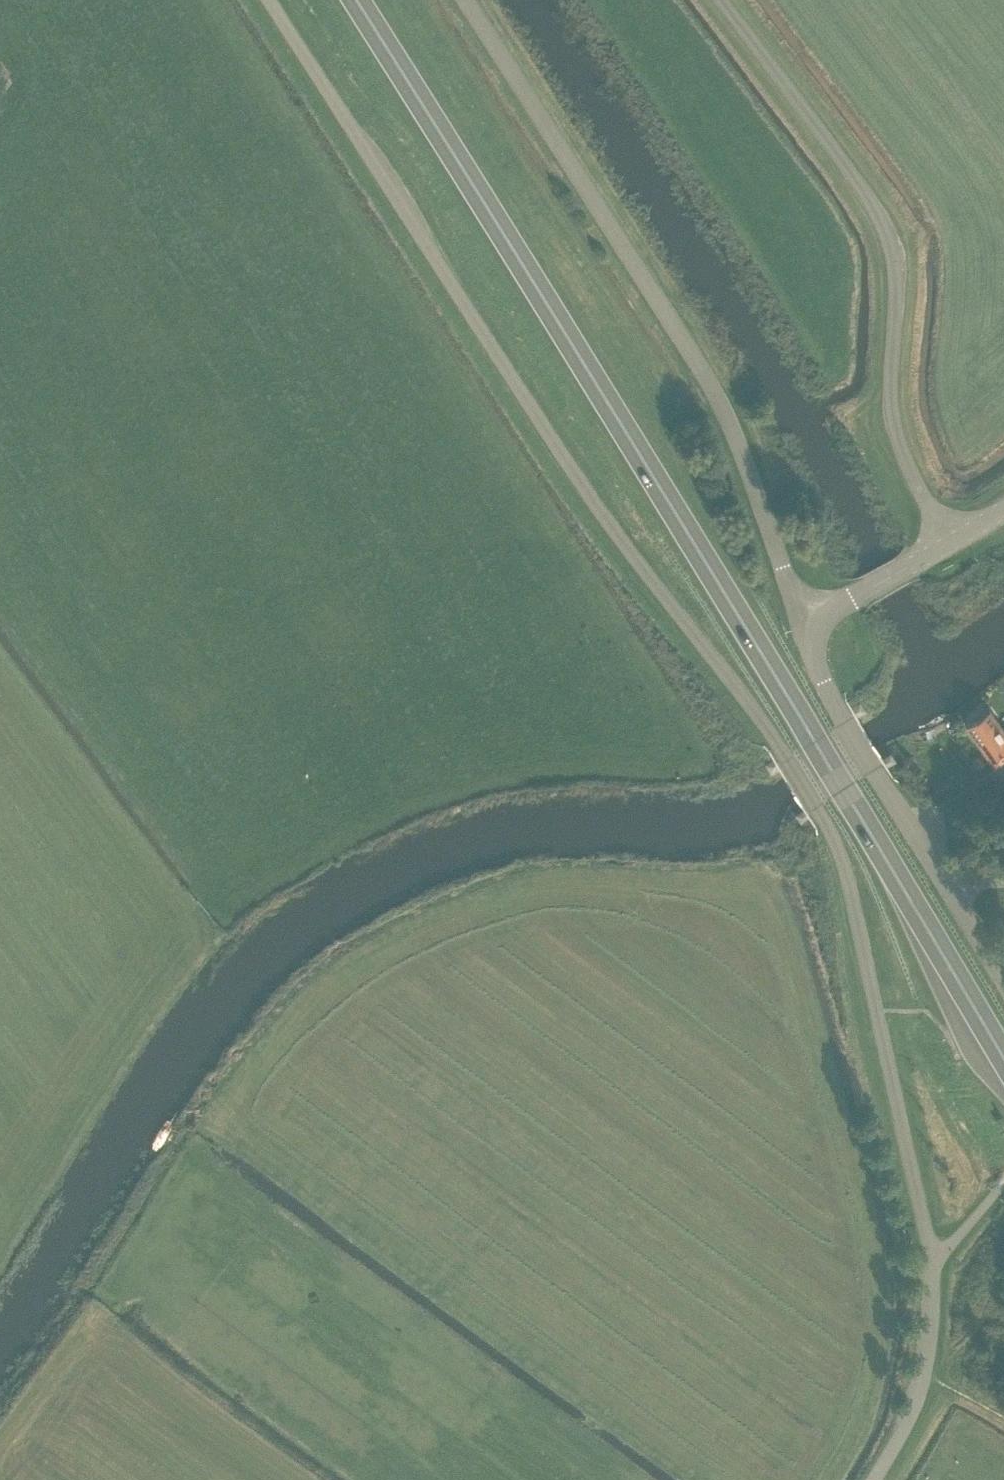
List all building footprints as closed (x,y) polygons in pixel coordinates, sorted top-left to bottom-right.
[(990,710),(967,726),(994,766),(1003,759),(1003,731),(990,710)]
